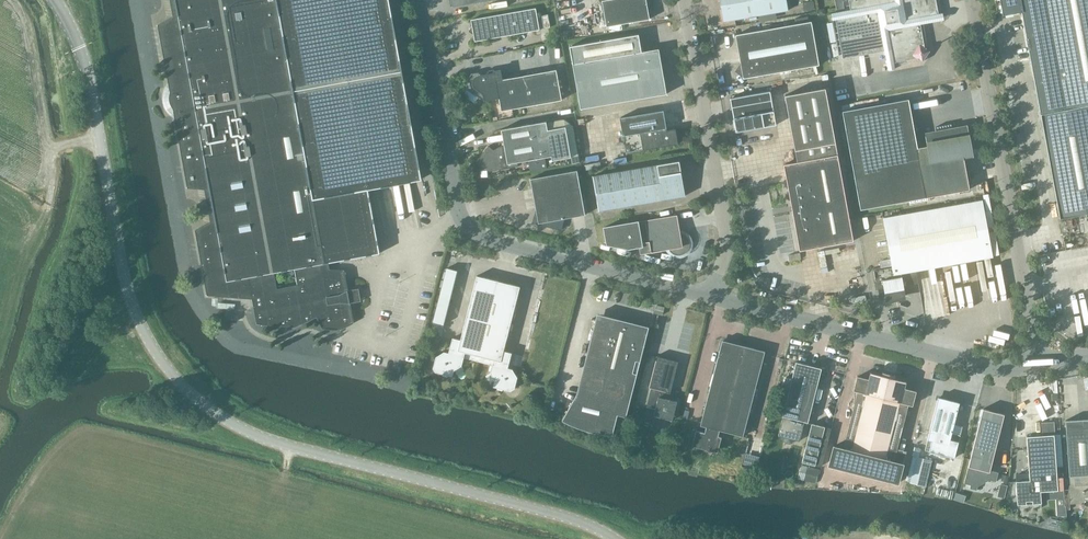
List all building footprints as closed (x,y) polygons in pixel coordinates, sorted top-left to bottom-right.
[(174,18),(172,18),(158,24),(188,188),(205,190),(211,223),(196,230),(207,296),(241,298),(252,299),(254,307),(257,324),(288,327),(288,326),(295,327),(301,324),(301,325),(317,317),(322,329),(333,330),(339,330),(354,323),(350,303),(356,302),(353,289),(348,290),(345,271),(330,269),(328,263),(380,253),(368,189),(379,187),(422,179),(402,70),(389,0),(170,0),(174,18)] [(650,19),(648,6),(652,6),(652,3),(650,0),(607,0),(602,1),(607,27),(650,19)] [(788,10),(787,0),(720,0),(724,22),(788,10)] [(920,21),(919,18),(939,14),(936,0),(907,0),(851,10),(831,14),(833,20),(836,20),(839,36),(920,21)] [(907,0),(849,0),(851,10),(907,0)] [(1002,16),(1022,12),(1061,219),(1087,214),(1087,0),(999,0),(1002,16)] [(814,2),(803,4),(805,12),(815,10),(814,2)] [(475,42),(540,30),(536,8),(471,20),(475,42)] [(930,52),(925,48),(920,21),(839,36),(843,58),(885,51),(888,71),(895,69),(894,62),(917,58),(922,62),(930,52)] [(743,79),(819,65),(811,22),(736,35),(742,69),(739,74),(743,77),(743,79)] [(581,109),(667,94),(659,49),(642,52),(639,35),(570,47),(581,109)] [(496,81),(500,80),(499,76),(496,76),(494,70),(489,71),(486,75),(487,78),(483,78),(483,76),(478,73),(472,74),(466,82),(467,90),(483,101),(499,98),(496,81)] [(496,81),(499,98),(501,111),(562,100),(557,70),(500,80),(496,81)] [(836,155),(825,88),(785,95),(797,162),(784,165),(800,251),(854,241),(838,155),(836,155)] [(754,129),(776,125),(770,91),(730,98),(736,129),(753,126),(754,126),(754,129)] [(917,148),(908,99),(843,112),(861,210),(970,190),(964,157),(973,156),(970,137),(960,139),(959,133),(926,139),(927,147),(917,148)] [(676,129),(667,131),(664,110),(620,118),(626,153),(678,144),(676,129)] [(547,130),(546,121),(537,123),(502,130),(505,149),(503,150),(502,152),(497,153),(488,146),(477,162),(479,164),(480,169),(489,167),(490,172),(517,167),(516,163),(551,156),(552,160),(571,157),(565,127),(547,130)] [(599,211),(673,198),(685,196),(679,161),(593,176),(599,211)] [(561,230),(564,218),(585,215),(577,170),(531,179),(537,215),(535,223),(561,230)] [(905,295),(903,283),(913,281),(911,271),(992,256),(982,201),(884,219),(892,266),(872,269),(875,286),(883,284),(886,299),(888,298),(889,300),(890,300),(891,300),(894,300),(896,300),(897,300),(899,299),(900,299),(903,297),(903,296),(905,295)] [(681,236),(677,215),(604,228),(607,245),(622,247),(639,244),(640,254),(666,250),(666,249),(669,248),(669,249),(670,250),(670,251),(671,252),(672,253),(673,254),(674,254),(675,254),(676,255),(678,255),(680,255),(681,255),(683,254),(684,254),(686,253),(686,252),(687,251),(688,250),(689,248),(689,247),(690,246),(690,245),(690,244),(690,243),(689,242),(689,241),(689,240),(688,239),(687,237),(687,236),(686,236),(685,235),(681,236)] [(478,361),(499,281),(477,276),(461,340),(453,338),(449,353),(444,352),(436,357),(433,368),(436,372),(453,376),(454,370),(462,366),(464,358),(478,361)] [(499,281),(478,361),(493,365),(491,373),(495,381),(494,387),(511,391),(515,389),(517,377),(513,369),(508,368),(512,353),(504,351),(520,287),(499,281)] [(663,315),(665,307),(657,306),(655,314),(663,315)] [(630,327),(625,326),(626,324),(621,322),(616,321),(610,320),(606,320),(602,319),(598,319),(596,319),(596,328),(579,395),(577,395),(574,400),(568,397),(566,406),(569,408),(564,418),(566,415),(570,418),(575,420),(581,423),(584,424),(588,426),(593,428),(597,429),(603,430),(607,431),(611,431),(614,432),(617,424),(623,428),(649,327),(631,323),(630,327)] [(743,436),(765,352),(723,341),(701,426),(706,427),(705,433),(696,431),(692,446),(703,449),(703,447),(718,451),(722,437),(718,436),(720,431),(743,436)] [(673,420),(677,402),(669,400),(679,362),(657,356),(649,388),(651,388),(647,406),(656,409),(654,416),(673,420)] [(808,423),(822,368),(796,362),(782,416),(783,416),(778,436),(784,437),(784,439),(784,440),(784,441),(785,442),(786,443),(788,443),(790,444),(791,443),(793,442),(794,441),(794,440),(800,441),(805,422),(808,423)] [(869,380),(857,377),(854,390),(858,391),(844,448),(833,446),(828,466),(899,484),(904,463),(903,463),(906,451),(897,449),(908,404),(912,405),(916,391),(904,388),(905,386),(870,377),(869,380)] [(954,458),(959,442),(950,440),(960,403),(938,398),(925,451),(954,458)] [(996,481),(999,473),(993,471),(994,465),(992,464),(1004,414),(983,409),(964,483),(971,485),(970,488),(977,490),(978,487),(990,480),(996,481)] [(1066,421),(1070,486),(1069,486),(1070,504),(1070,503),(1079,503),(1080,502),(1081,502),(1082,501),(1083,500),(1083,499),(1083,498),(1087,498),(1087,419),(1066,421)] [(815,465),(825,427),(812,424),(802,462),(815,465)] [(1058,491),(1054,435),(1026,437),(1030,481),(1016,482),(1017,505),(1041,503),(1041,492),(1047,491),(1058,491)] [(916,457),(910,483),(917,485),(923,459),(916,457)] [(801,465),(798,479),(816,484),(819,470),(801,465)] [(1058,491),(1047,491),(1048,499),(1057,498),(1057,507),(1066,507),(1064,490),(1058,491)]
